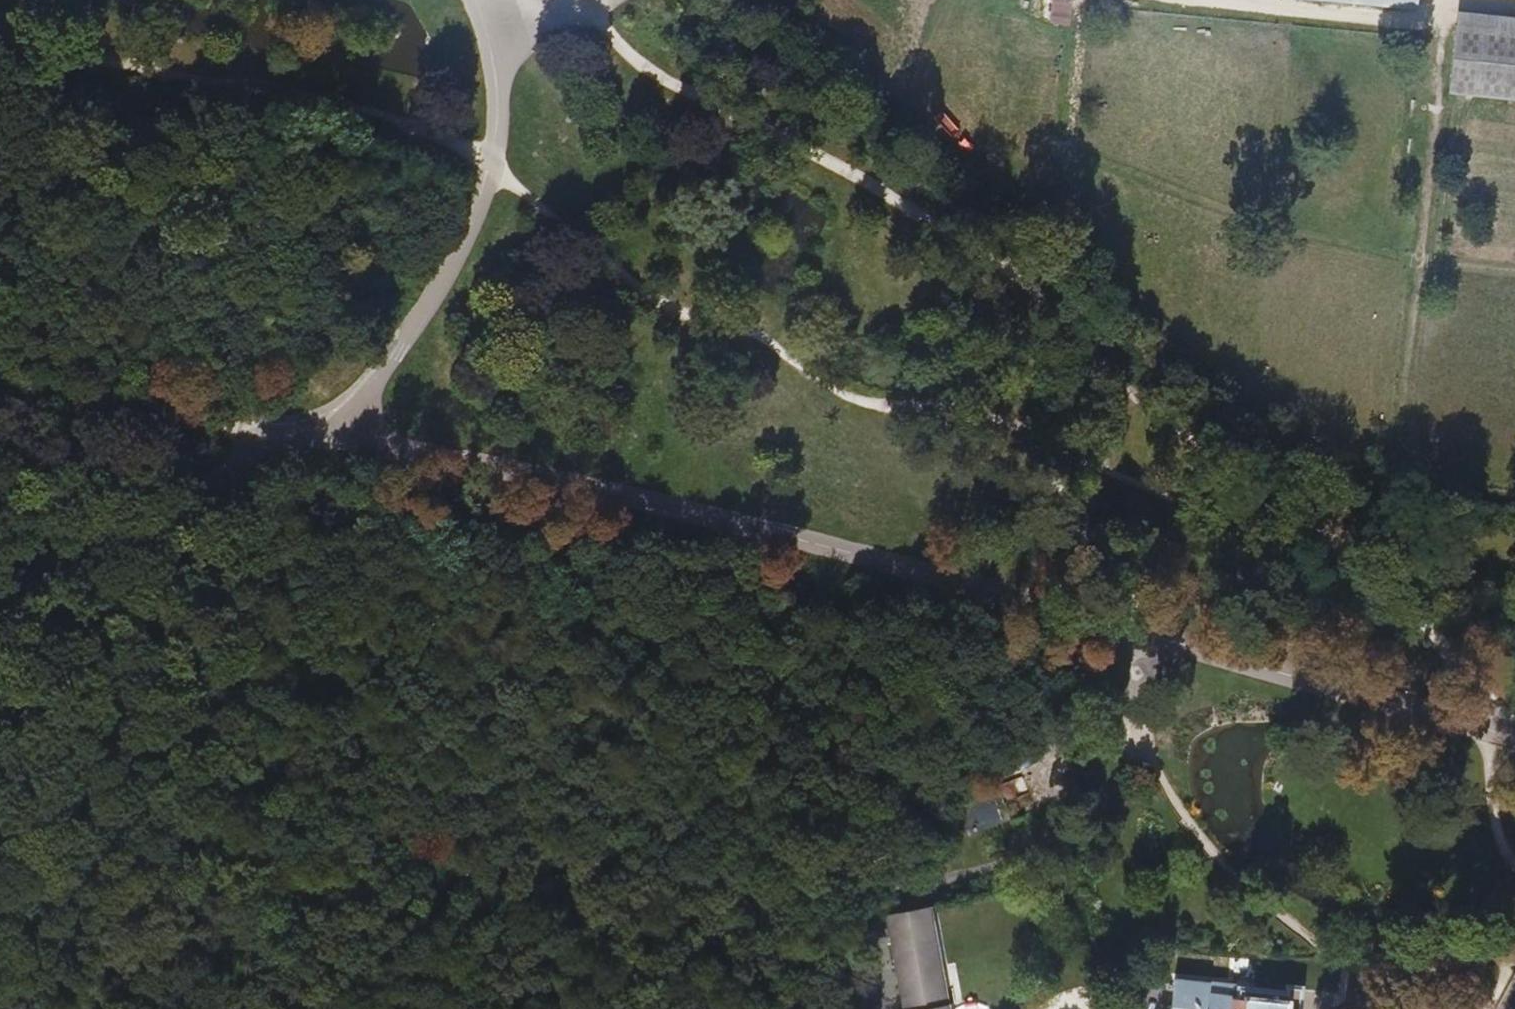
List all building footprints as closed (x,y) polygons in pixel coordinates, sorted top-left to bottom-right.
[(1069,24),(1071,0),(1048,0),(1047,22),(1069,24)] [(1414,10),(1415,0),(1330,0),(1414,10)] [(1457,10),(1455,26),(1449,93),(1514,99),(1514,16),(1457,10)] [(935,907),(886,914),(904,1008),(954,1008),(935,907)] [(1302,985),(1288,983),(1287,992),(1175,979),(1172,1008),(1300,1008),(1302,985)]
